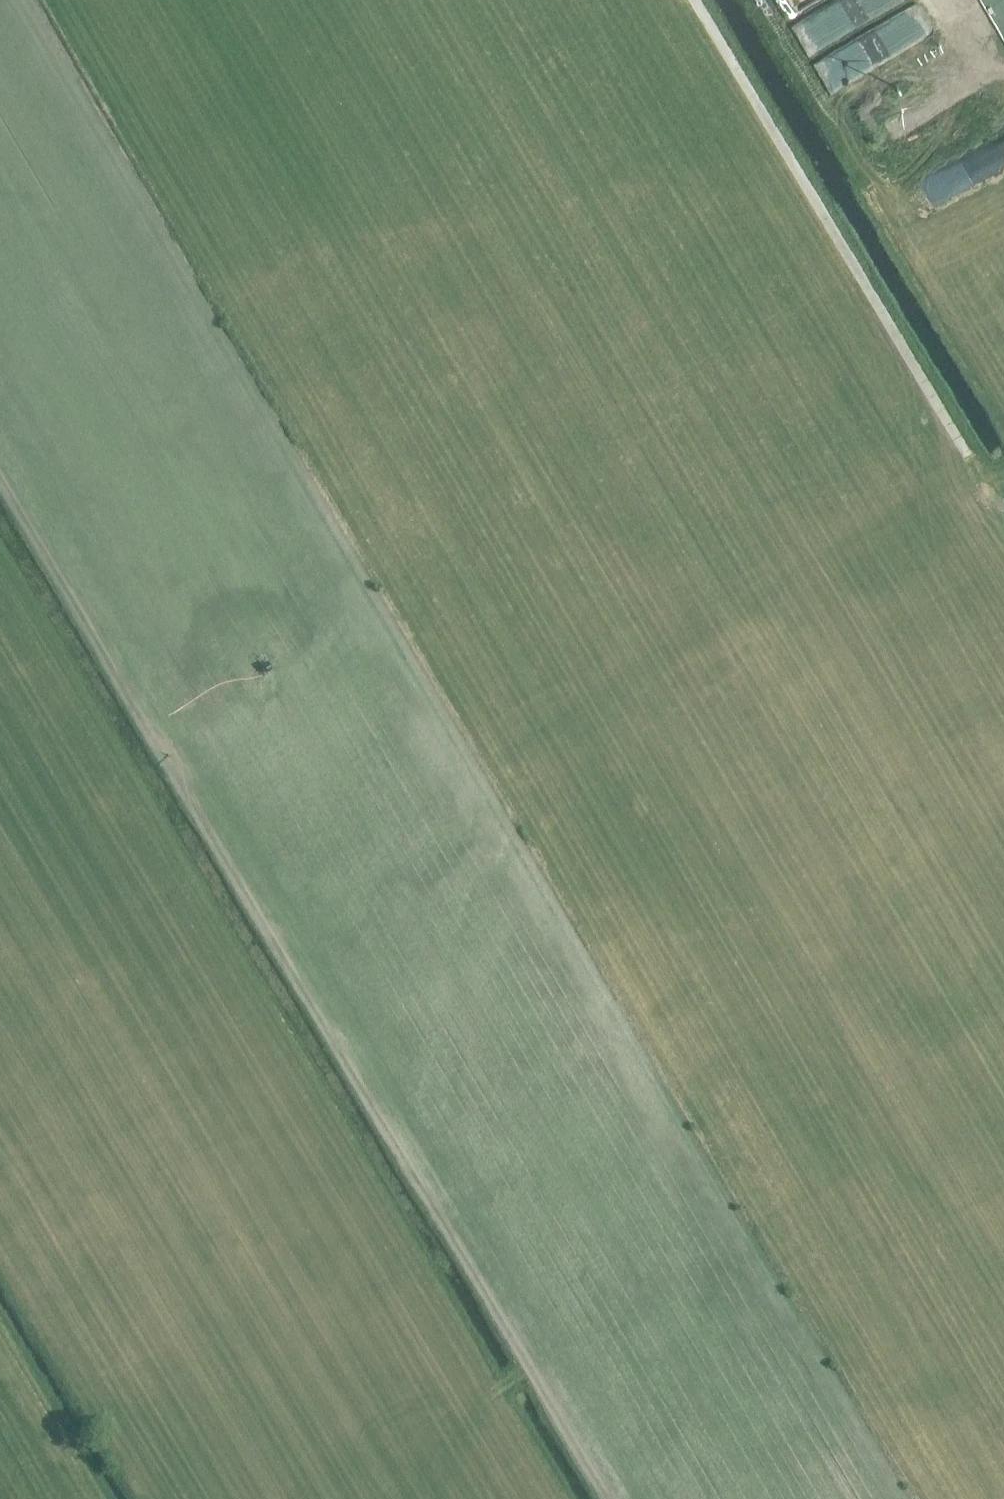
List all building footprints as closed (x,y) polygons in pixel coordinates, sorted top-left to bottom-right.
[(902,0),(837,0),(809,14),(805,6),(796,11),(814,46),(902,0)] [(1002,0),(975,0),(982,11),(1002,0)]
